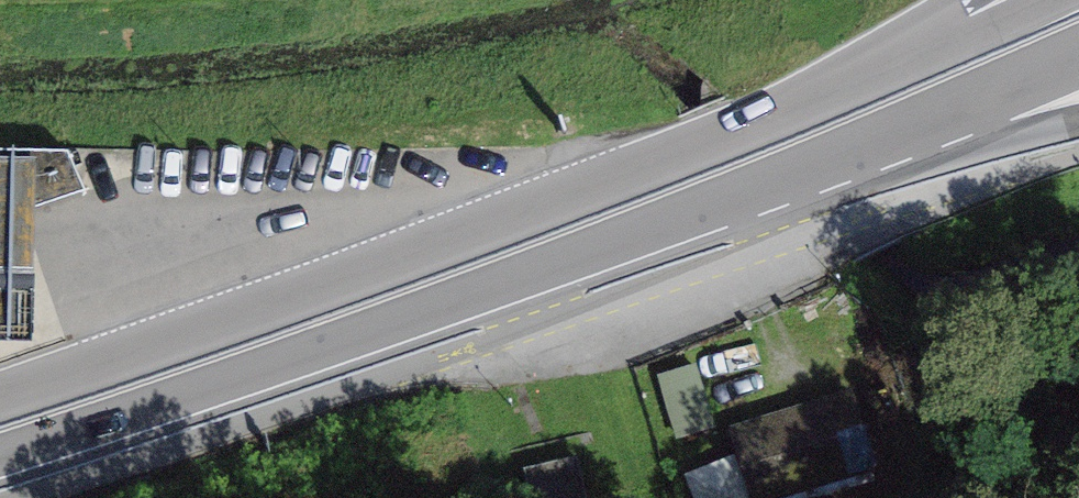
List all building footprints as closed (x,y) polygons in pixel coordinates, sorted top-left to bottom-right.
[(34,273),(37,153),(0,152),(0,272),(34,273)] [(0,272),(0,338),(33,338),(34,302),(34,273),(0,272)] [(698,360),(657,372),(674,435),(716,424),(698,360)] [(731,422),(754,497),(763,497),(876,464),(853,386),(731,422)] [(524,463),(532,497),(593,497),(581,449),(524,463)]
